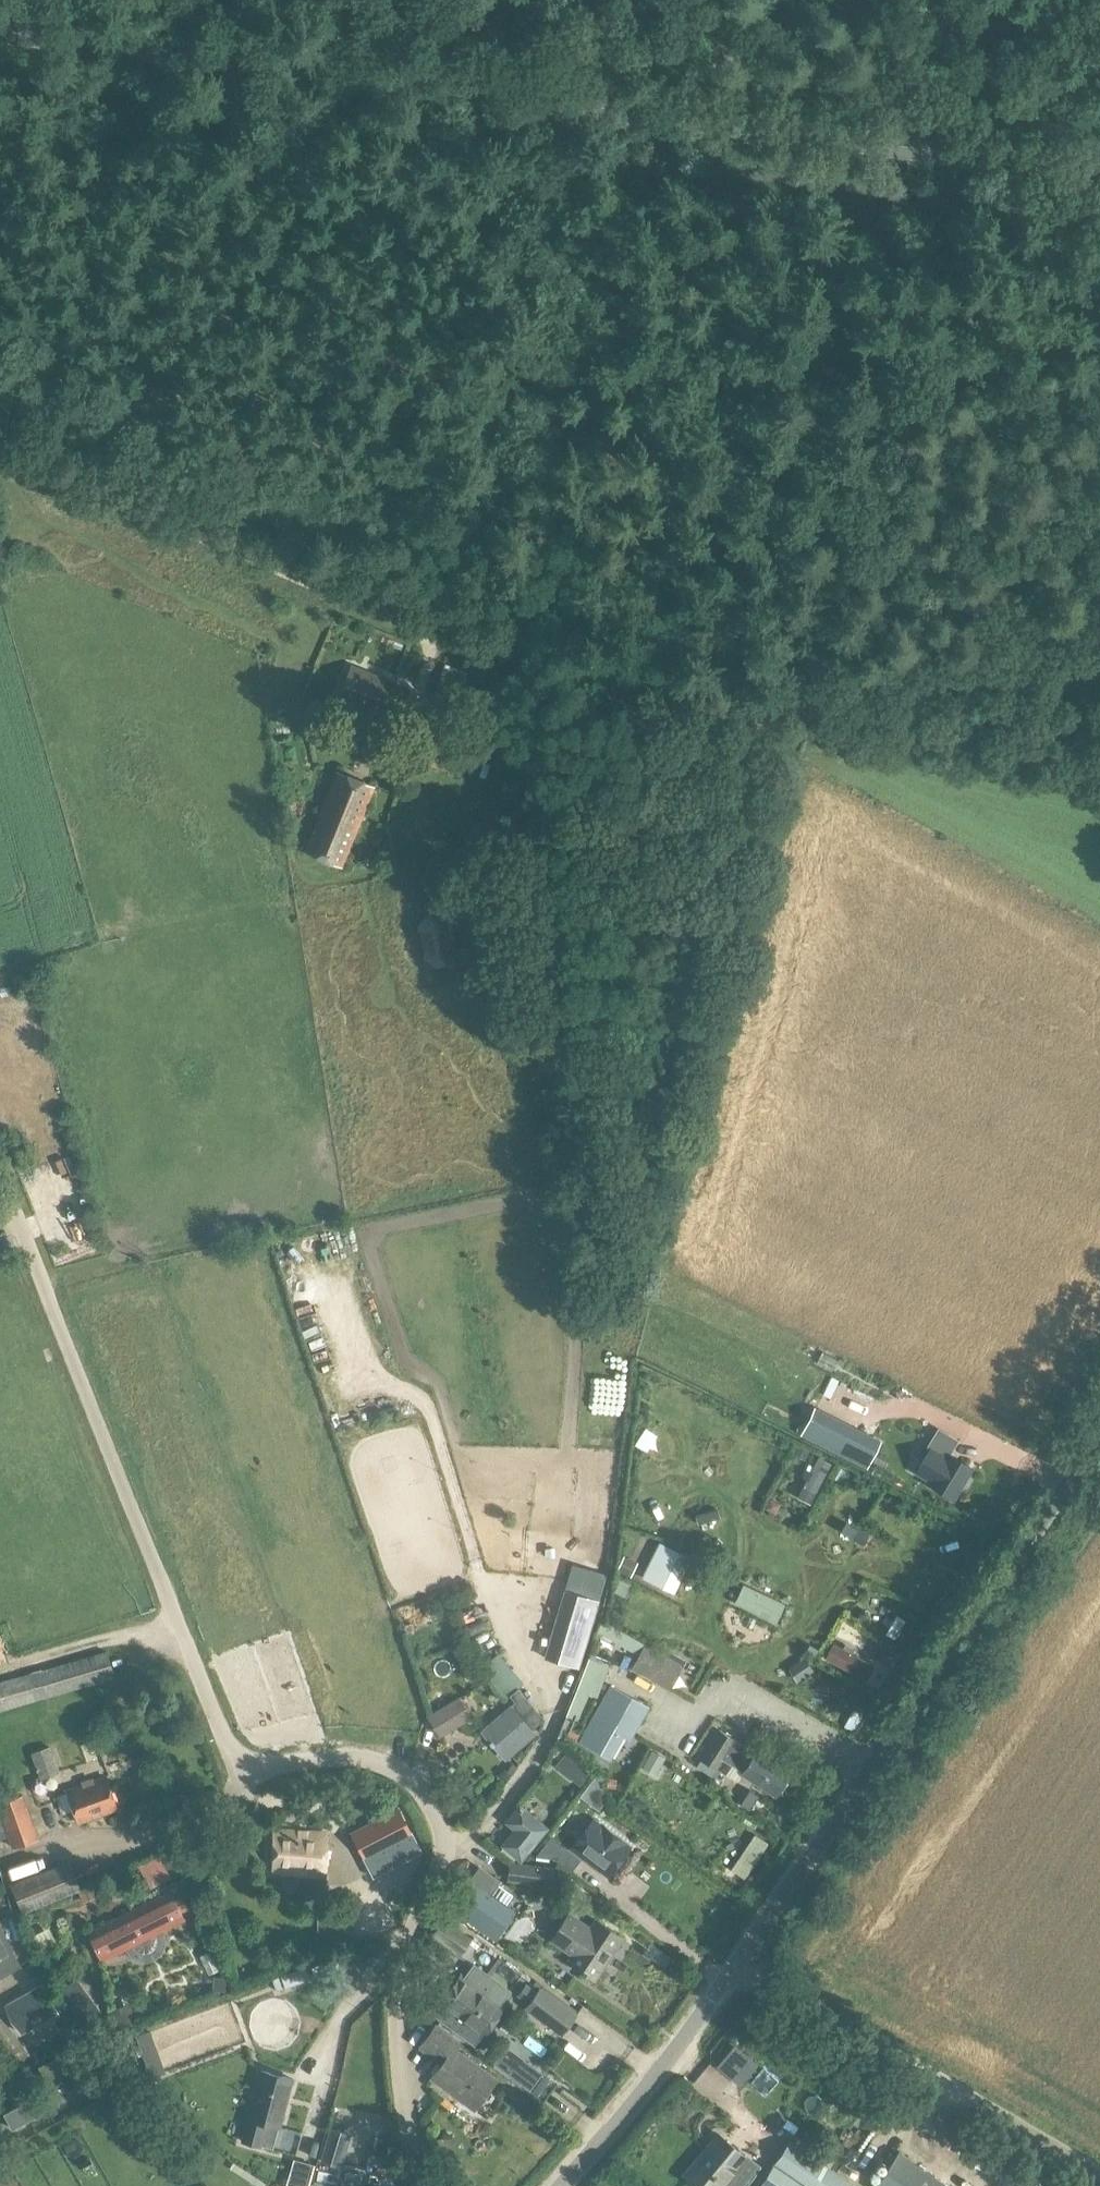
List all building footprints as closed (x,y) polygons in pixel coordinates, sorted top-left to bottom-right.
[(444,664),(435,694),(456,701),(465,671),(444,664)] [(380,714),(392,683),(350,666),(338,697),(380,714)] [(373,785),(337,770),(306,849),(341,863),(373,785)] [(425,914),(417,926),(424,960),(436,968),(450,965),(457,955),(451,919),(439,912),(425,914)] [(11,974),(15,985),(26,980),(21,969),(11,974)] [(815,1412),(804,1434),(867,1466),(873,1454),(857,1446),(862,1436),(815,1412)] [(931,1446),(917,1470),(932,1479),(929,1484),(953,1498),(972,1467),(948,1453),(956,1438),(938,1427),(928,1444),(931,1446)] [(849,1472),(841,1468),(834,1481),(843,1485),(849,1472)] [(781,1503),(770,1498),(765,1510),(776,1515),(781,1503)] [(718,1508),(695,1515),(698,1525),(721,1518),(718,1508)] [(850,1561),(864,1529),(852,1524),(838,1556),(850,1561)] [(659,1544),(643,1577),(675,1593),(691,1560),(659,1544)] [(744,1583),(734,1604),(775,1623),(784,1602),(744,1583)] [(580,1668),(600,1601),(564,1590),(544,1658),(580,1668)] [(906,1620),(897,1615),(885,1635),(894,1640),(906,1620)] [(603,1620),(596,1632),(639,1656),(633,1668),(671,1688),(686,1660),(667,1650),(665,1655),(603,1620)] [(847,1646),(845,1650),(835,1645),(826,1660),(866,1682),(875,1667),(853,1655),(855,1651),(847,1646)] [(105,1650),(0,1680),(0,1710),(113,1677),(105,1650)] [(543,1717),(518,1687),(509,1694),(528,1716),(523,1721),(530,1728),(543,1717)] [(627,1740),(638,1719),(640,1719),(646,1707),(609,1687),(580,1740),(609,1755),(619,1736),(627,1740)] [(450,1704),(428,1716),(437,1731),(438,1733),(441,1738),(462,1726),(450,1704)] [(530,1728),(523,1721),(510,1705),(482,1729),(505,1757),(533,1732),(530,1728)] [(854,1722),(844,1740),(852,1745),(863,1727),(854,1722)] [(700,1759),(697,1764),(714,1775),(717,1770),(724,1759),(733,1765),(737,1758),(728,1752),(736,1739),(719,1729),(700,1759)] [(570,1730),(566,1741),(574,1745),(579,1734),(570,1730)] [(736,1739),(728,1752),(737,1758),(733,1765),(744,1772),(743,1773),(774,1793),(788,1771),(766,1757),(757,1751),(756,1752),(736,1739)] [(460,1764),(475,1756),(467,1741),(452,1749),(460,1764)] [(59,1771),(49,1745),(30,1752),(39,1778),(59,1771)] [(578,1764),(568,1776),(580,1786),(590,1773),(578,1764)] [(69,1792),(58,1796),(64,1815),(75,1811),(78,1820),(115,1807),(106,1779),(69,1792)] [(758,1795),(750,1790),(741,1804),(750,1809),(758,1795)] [(0,1802),(0,1814),(7,1834),(12,1846),(39,1836),(22,1793),(0,1802)] [(516,1829),(503,1845),(521,1860),(547,1828),(520,1806),(507,1822),(516,1829)] [(351,1831),(372,1873),(418,1850),(397,1808),(351,1831)] [(79,1838),(118,1823),(114,1811),(75,1826),(79,1838)] [(629,1845),(594,1818),(571,1848),(607,1875),(629,1845)] [(724,1878),(745,1838),(726,1828),(705,1868),(724,1878)] [(273,1829),(270,1868),(322,1872),(325,1833),(273,1829)] [(551,1837),(536,1857),(554,1859),(571,1871),(580,1860),(551,1837)] [(10,1882),(20,1907),(21,1910),(80,1888),(69,1860),(10,1882)] [(510,1862),(508,1879),(552,1885),(554,1867),(510,1862)] [(480,1868),(453,1908),(496,1937),(513,1912),(486,1894),(496,1879),(480,1868)] [(92,1885),(78,1890),(82,1902),(96,1897),(92,1885)] [(88,1933),(101,1958),(182,1918),(169,1892),(88,1933)] [(596,1919),(591,1926),(568,1910),(548,1939),(571,1955),(568,1960),(595,1978),(622,1938),(596,1919)] [(351,1916),(337,1916),(337,1930),(331,1930),(331,1944),(351,1944),(351,1916)] [(437,1936),(430,1945),(444,1956),(451,1947),(460,1954),(470,1939),(444,1919),(433,1934),(437,1936)] [(5,1941),(0,1930),(0,1975),(18,1966),(5,1941)] [(47,1942),(35,1949),(44,1964),(56,1957),(47,1942)] [(359,1979),(362,1965),(348,1963),(345,1977),(359,1979)] [(443,2007),(437,2015),(455,2029),(483,1990),(493,1977),(474,1963),(464,1977),(462,1975),(440,2005),(443,2007)] [(306,1966),(273,1979),(277,1990),(310,1977),(306,1966)] [(213,1976),(212,1990),(226,1992),(227,1978),(213,1976)] [(483,1990),(455,2029),(476,2044),(482,2036),(504,2005),(501,2003),(511,1990),(493,1977),(483,1990)] [(75,1978),(57,1991),(84,2028),(102,2015),(75,1978)] [(20,2033),(60,2010),(43,1981),(3,2004),(20,2033)] [(540,1990),(527,2007),(562,2033),(575,2016),(540,1990)] [(116,2029),(136,2020),(128,2002),(108,2010),(116,2029)] [(76,2021),(60,2029),(70,2046),(85,2039),(76,2021)] [(473,2108),(495,2078),(453,2047),(458,2041),(435,2025),(421,2045),(443,2061),(431,2077),(473,2108)] [(150,2031),(137,2036),(152,2077),(165,2072),(150,2031)] [(84,2044),(41,2065),(48,2078),(60,2072),(68,2089),(98,2073),(84,2044)] [(524,2060),(511,2077),(529,2090),(542,2073),(524,2060)] [(862,2089),(869,2077),(853,2068),(846,2080),(862,2089)] [(259,2070),(247,2118),(246,2118),(241,2140),(260,2144),(265,2123),(279,2126),(291,2078),(259,2070)] [(6,2113),(14,2128),(44,2112),(23,2072),(10,2079),(24,2104),(6,2113)] [(109,2075),(91,2083),(97,2097),(116,2089),(109,2075)] [(350,2135),(331,2129),(321,2161),(340,2167),(350,2135)] [(684,2174),(698,2185),(744,2185),(752,2176),(760,2165),(747,2155),(745,2157),(717,2134),(684,2174)] [(790,2140),(759,2185),(859,2185),(790,2140)] [(898,2151),(875,2185),(950,2185),(898,2151)]
